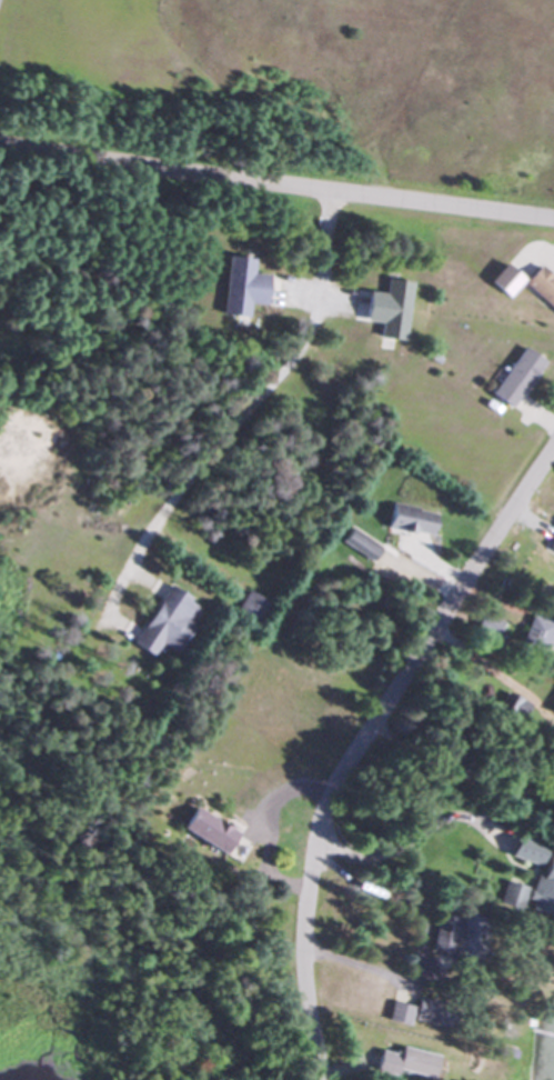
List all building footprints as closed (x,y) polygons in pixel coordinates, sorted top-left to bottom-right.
[(264,274),(248,273),(249,258),(223,256),(219,315),(243,317),(244,303),(262,304),(264,274)] [(519,281),(501,264),(485,281),(502,298),(519,281)] [(535,266),(519,283),(553,315),(553,283),(535,266)] [(408,283),(381,280),(380,294),(362,292),(359,321),(377,323),(375,338),(401,341),(408,283)] [(506,409),(540,362),(519,347),(486,395),(506,409)] [(431,509),(382,509),(382,532),(430,533),(431,509)] [(377,547),(347,526),(337,540),(368,561),(377,547)] [(171,652),(197,607),(162,586),(128,645),(148,657),(156,643),(171,652)] [(266,605),(245,591),(231,613),(252,626),(266,605)] [(229,834),(185,808),(172,830),(215,857),(229,834)] [(540,845),(512,836),(505,857),(533,866),(540,845)] [(541,855),(524,906),(553,916),(553,859),(541,855)] [(523,889),(501,882),(495,903),(517,911),(523,889)] [(472,963),(478,918),(435,913),(430,958),(472,963)] [(440,1025),(443,1004),(413,999),(410,1020),(440,1025)] [(386,1021),(404,1024),(407,1008),(389,1004),(386,1021)] [(438,1056),(386,1051),(385,1063),(436,1068),(438,1056)]
